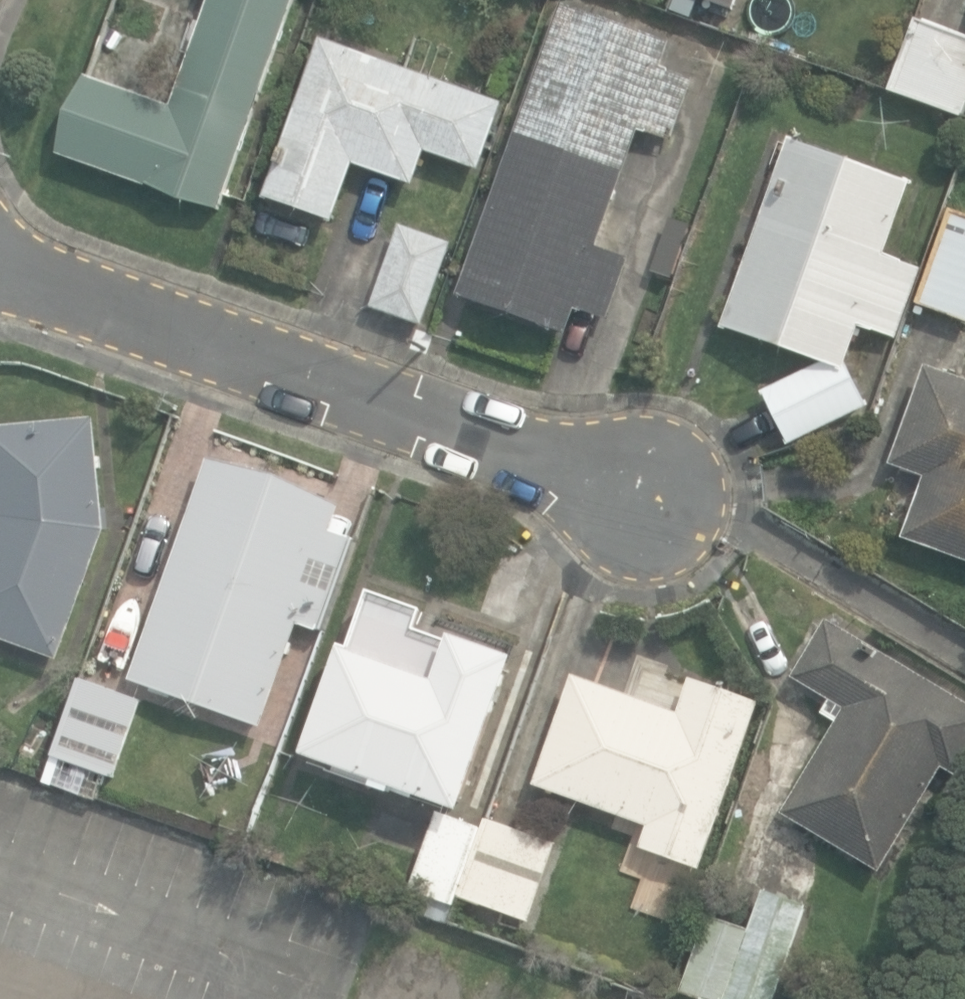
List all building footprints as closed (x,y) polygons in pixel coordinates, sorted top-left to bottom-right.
[(298,0),(212,0),(173,107),(88,77),(60,154),(151,187),(151,186),(222,211),(298,0)] [(739,0),(705,0),(736,11),(739,0)] [(463,296),(570,333),(578,309),(609,319),(631,258),(600,248),(642,130),(673,141),(695,79),(664,68),(673,43),(566,6),(463,296)] [(817,29),(783,18),(774,45),(808,56),(817,29)] [(964,116),(964,113),(964,39),(919,22),(894,91),(964,116)] [(269,198),(336,222),(357,165),(416,186),(429,151),(483,171),(507,104),(326,39),(269,198)] [(767,392),(792,443),(868,405),(848,364),(862,325),(898,338),(923,269),(886,256),(912,182),(794,140),(727,327),(827,363),(767,392)] [(964,320),(964,215),(954,211),(921,304),(964,320)] [(662,245),(685,253),(693,230),(669,222),(662,245)] [(374,306),(425,325),(453,244),(403,226),(374,306)] [(964,558),(964,380),(930,368),(895,463),(929,476),(907,537),(964,558)] [(62,658),(108,530),(98,420),(0,429),(0,635),(62,658)] [(134,681),(263,727),(301,624),(324,632),(358,540),(334,532),(344,506),(214,459),(134,681)] [(398,786),(465,810),(519,659),(458,637),(456,641),(420,629),(427,610),(375,592),(355,649),(348,647),(310,755),(381,780),(378,788),(395,794),(398,786)] [(883,871),(945,767),(960,775),(964,767),(964,702),(831,621),(798,677),(834,698),(826,711),(842,721),(787,813),(883,871)] [(644,847),(702,868),(761,703),(695,679),(682,714),(578,677),(540,784),(652,824),(644,847)] [(83,678),(56,756),(120,778),(147,700),(83,678)] [(453,922),(477,931),(487,905),(531,921),(560,844),(491,819),(490,820),(487,829),(441,812),(413,888),(436,897),(429,915),(452,924),(453,922)] [(808,906),(767,892),(754,931),(711,916),(684,992),(704,998),(776,998),(808,906)] [(455,951),(381,926),(356,998),(438,998),(455,951)] [(611,980),(604,998),(663,998),(611,980)]
